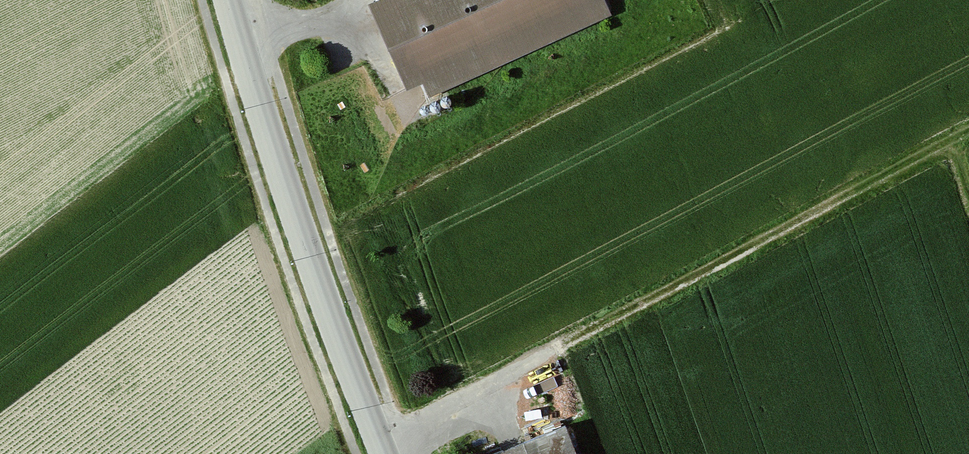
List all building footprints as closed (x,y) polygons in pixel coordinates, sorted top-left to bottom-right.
[(374,3),(410,89),(594,11),(589,0),(380,0),(374,3)] [(490,453),(583,453),(569,421),(490,453)]
